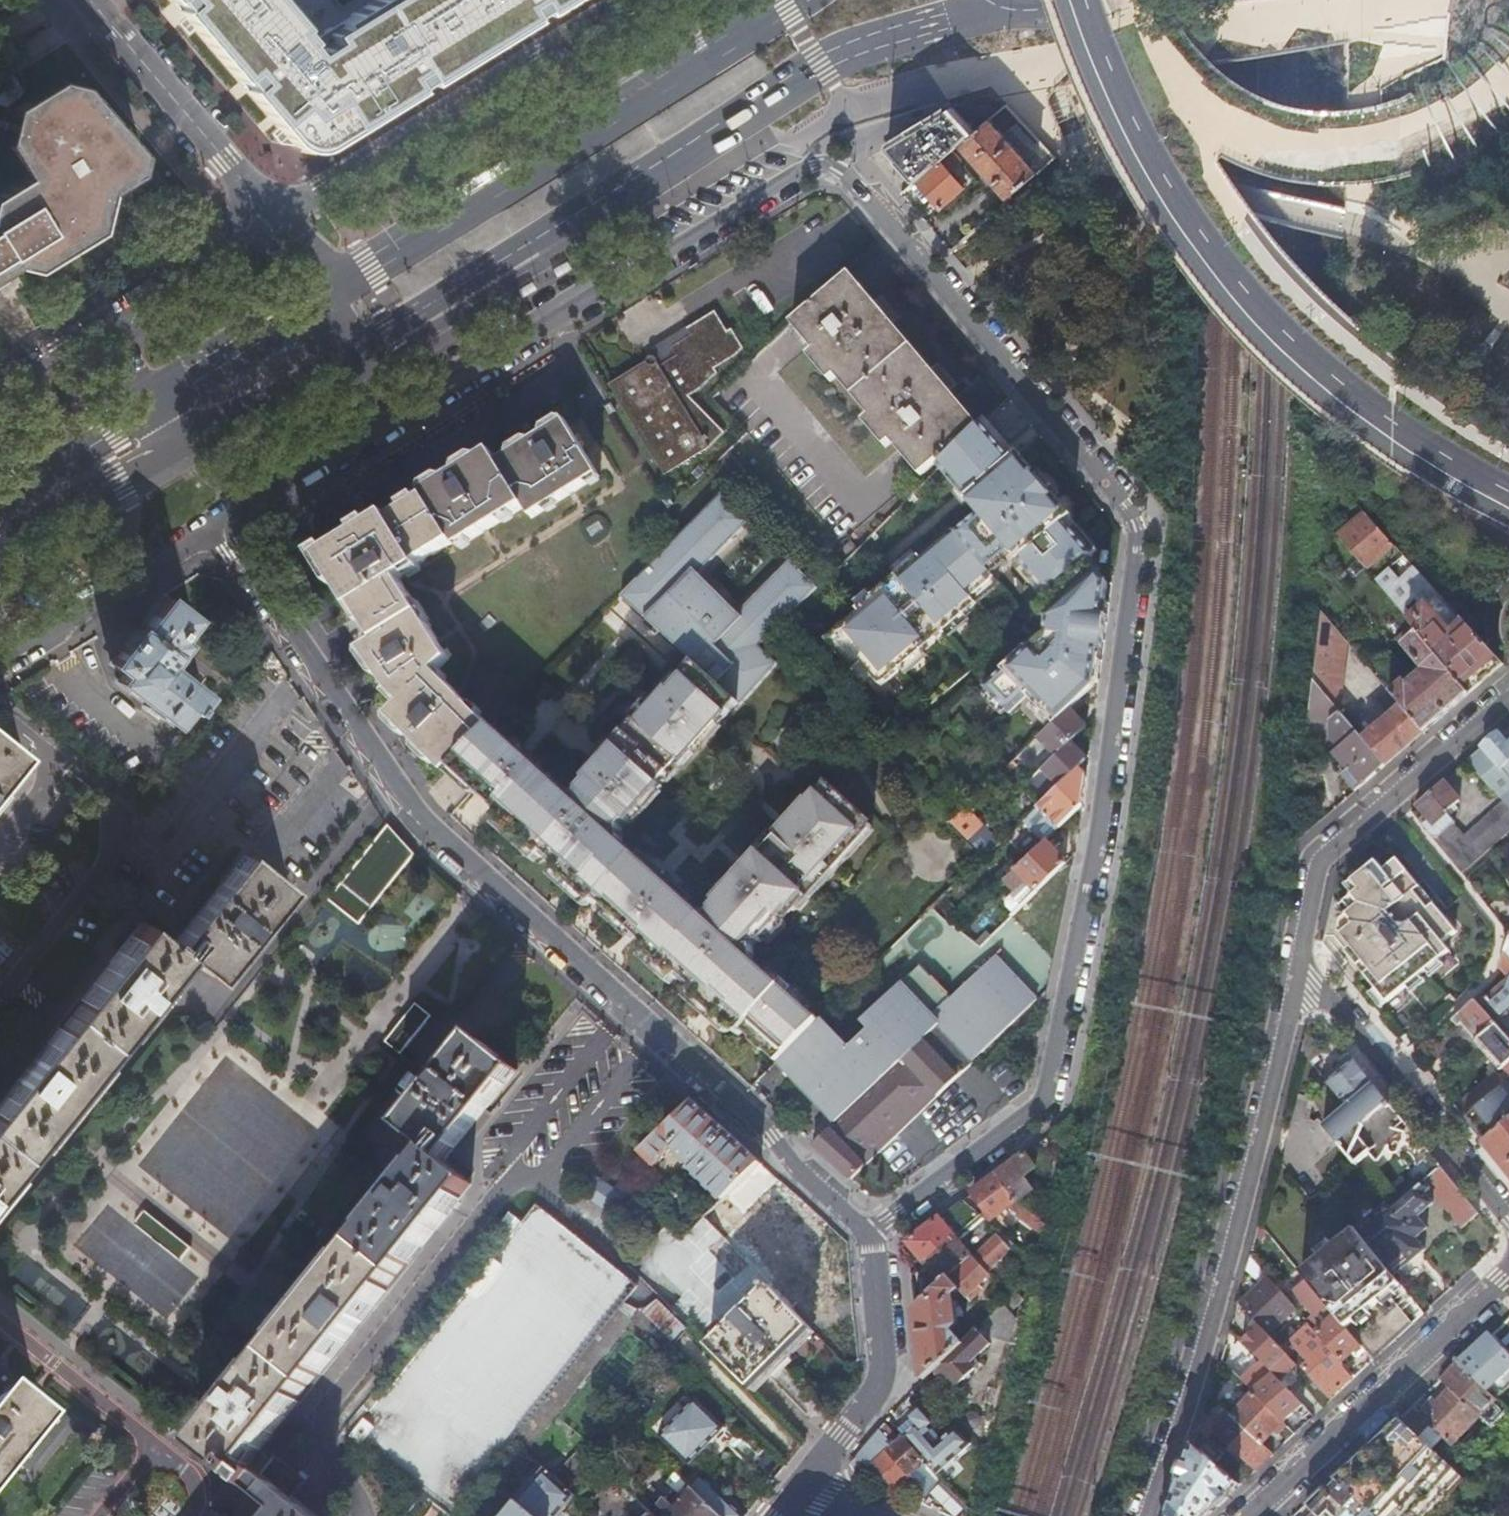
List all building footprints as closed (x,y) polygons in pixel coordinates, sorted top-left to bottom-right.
[(293,143),(299,148),(304,150),(313,150),(322,150),(328,148),(565,0),(376,0),(310,40),(301,29),(304,26),(282,0),(171,0),(293,143)] [(15,172),(73,245),(97,230),(106,193),(136,175),(140,152),(80,85),(55,79),(6,109),(0,142),(0,147),(16,172),(15,172)] [(976,132),(953,107),(888,147),(919,182),(954,152),(964,143),(976,132)] [(964,143),(1011,197),(1037,174),(990,120),(976,132),(964,143)] [(954,152),(919,182),(933,198),(942,209),(964,190),(949,172),(962,161),(954,152)] [(73,245),(15,172),(17,179),(0,190),(0,234),(30,272),(73,245)] [(919,182),(914,186),(928,202),(933,198),(919,182)] [(30,272),(0,234),(0,272),(7,268),(30,272)] [(923,474),(976,428),(945,393),(951,388),(933,367),(927,372),(888,328),(887,327),(893,322),(877,304),(874,301),(868,306),(845,279),(794,322),(817,350),(812,355),(818,362),(833,380),(839,375),(840,376),(873,416),(868,421),(889,446),(895,441),(923,474)] [(649,357),(648,357),(609,382),(666,476),(705,453),(705,450),(710,447),(726,432),(692,397),(691,396),(701,390),(719,372),(717,370),(731,362),(745,348),(733,328),(728,331),(727,332),(716,314),(690,329),(693,334),(692,334),(672,347),(676,355),(662,364),(655,355),(655,354),(654,354),(653,354),(652,354),(651,354),(650,354),(650,355),(649,355),(649,356),(648,356),(649,357)] [(691,396),(692,397),(703,390),(720,374),(719,372),(701,390),(691,396)] [(618,410),(613,403),(607,407),(612,414),(618,410)] [(1088,535),(989,416),(976,428),(942,463),(984,513),(961,532),(958,528),(925,556),(922,553),(859,607),(861,610),(828,637),(855,669),(864,661),(882,683),(979,602),(974,596),(998,576),(990,568),(1013,549),(1038,579),(1041,577),(1056,595),(1089,563),(1096,556),(1082,540),(1088,535)] [(389,716),(446,772),(452,767),(491,727),(471,707),(435,670),(449,657),(448,655),(401,576),(421,563),(420,560),(455,539),(459,545),(526,505),(533,516),(601,475),(568,419),(500,459),(493,448),(456,470),(425,489),(427,494),(391,515),(389,511),(362,528),(320,553),(352,605),(356,603),(377,637),(362,646),(388,689),(402,703),(389,716)] [(705,453),(666,476),(667,477),(706,453),(715,448),(727,434),(726,432),(710,447),(705,450),(705,453)] [(743,1032),(777,1062),(812,1028),(820,1020),(747,953),(746,940),(753,933),(755,935),(786,904),(788,905),(851,842),(848,838),(858,828),(818,788),(799,806),(798,804),(777,825),(779,827),(749,857),(747,855),(709,893),(711,895),(704,902),(691,902),(615,833),(615,820),(620,815),(622,816),(658,780),(656,779),(677,758),(679,759),(737,700),(740,703),(779,664),(778,663),(761,646),(818,588),(791,562),(738,614),(699,575),(752,523),(724,494),(659,559),(621,597),(691,667),(679,678),(681,680),(667,694),(665,693),(632,725),(630,724),(608,746),(610,748),(581,777),(583,778),(576,785),(563,786),(495,724),(491,727),(452,767),(475,789),(503,814),(499,818),(521,838),(542,857),(546,853),(561,867),(557,871),(576,887),(594,905),(598,900),(624,923),(649,946),(645,950),(676,979),(680,975),(696,989),(692,993),(714,1014),(739,1036),(743,1032)] [(670,509),(676,504),(671,497),(665,501),(670,509)] [(1392,545),(1364,513),(1337,537),(1366,568),(1392,545)] [(1026,649),(984,689),(1009,716),(1027,698),(1053,726),(1059,722),(1071,710),(1089,693),(1095,687),(1108,585),(1100,574),(1098,575),(1089,563),(1056,595),(1039,612),(1047,623),(1046,637),(1030,653),(1026,649)] [(1425,609),(1438,596),(1413,568),(1399,580),(1425,609)] [(1425,609),(1399,580),(1385,594),(1409,622),(1411,626),(1468,694),(1501,666),(1438,596),(1425,609)] [(163,593),(162,594),(150,609),(137,627),(134,625),(131,624),(128,624),(125,624),(124,624),(121,625),(118,626),(116,628),(114,630),(112,633),(111,636),(111,639),(111,642),(111,645),(112,648),(114,650),(116,653),(117,654),(111,662),(122,671),(116,679),(173,723),(185,707),(189,709),(190,708),(192,710),(197,703),(195,702),(203,692),(165,662),(181,639),(177,636),(192,615),(163,593)] [(1323,611),(1315,681),(1339,709),(1347,640),(1323,611)] [(1401,707),(1423,733),(1468,694),(1411,626),(1396,639),(1423,670),(1407,683),(1404,680),(1389,692),(1401,707)] [(1315,681),(1309,720),(1327,723),(1340,711),(1339,709),(1315,681)] [(1358,732),(1385,766),(1423,733),(1401,707),(1392,716),(1379,701),(1352,725),(1358,732)] [(1053,726),(1040,739),(1057,757),(1076,739),(1087,728),(1071,710),(1059,722),(1053,726)] [(1342,775),(1356,791),(1385,766),(1358,732),(1334,752),(1348,769),(1342,775)] [(1501,768),(1508,761),(1508,741),(1504,737),(1500,732),(1483,746),(1468,759),(1504,800),(1508,806),(1508,777),(1501,768)] [(23,753),(10,743),(0,735),(0,782),(23,753)] [(1084,747),(1076,739),(1057,757),(1043,770),(1025,787),(1042,805),(1079,769),(1088,760),(1080,751),(1084,747)] [(1083,806),(1087,778),(1079,769),(1042,805),(1039,807),(1060,829),(1083,806)] [(1462,873),(1508,831),(1508,806),(1504,800),(1465,836),(1453,823),(1455,821),(1447,812),(1460,801),(1443,781),(1417,803),(1430,818),(1423,824),(1462,873)] [(1042,805),(1025,787),(1022,790),(1039,807),(1042,805)] [(6,793),(0,801),(0,811),(2,808),(11,797),(6,793)] [(959,816),(951,823),(968,841),(983,827),(966,809),(959,816)] [(983,827),(968,841),(986,859),(1001,845),(983,827)] [(1047,883),(1067,863),(1046,842),(1027,860),(1015,869),(1037,892),(1046,883),(1047,883)] [(12,1169),(25,1153),(31,1145),(34,1141),(63,1105),(102,1057),(115,1041),(124,1030),(136,1015),(138,1016),(176,969),(174,968),(184,955),(188,958),(209,976),(215,981),(218,978),(217,977),(243,945),(251,951),(259,941),(267,931),(259,925),(267,915),(287,891),(288,891),(290,888),(270,872),(246,853),(244,856),(244,857),(182,934),(176,941),(167,935),(165,937),(153,927),(145,921),(142,925),(140,924),(109,962),(111,963),(93,985),(91,984),(81,997),(83,998),(80,1002),(81,1003),(75,1010),(70,1014),(43,1047),(41,1046),(22,1070),(3,1094),(5,1096),(0,1102),(0,1184),(12,1169)] [(1352,896),(1342,904),(1350,913),(1343,919),(1339,923),(1337,934),(1345,943),(1350,950),(1346,953),(1387,1003),(1449,951),(1442,942),(1456,932),(1433,905),(1428,909),(1413,892),(1419,888),(1415,883),(1396,860),(1382,872),(1374,862),(1351,882),(1358,891),(1352,896)] [(1344,888),(1352,896),(1358,891),(1351,882),(1344,888)] [(1428,909),(1433,905),(1419,888),(1413,892),(1428,909)] [(1350,913),(1342,904),(1336,910),(1343,919),(1350,913)] [(1504,952),(1503,959),(1501,966),(1500,968),(1508,978),(1485,999),(1502,1018),(1508,1011),(1508,957),(1504,952)] [(812,1028),(777,1062),(840,1118),(939,1026),(956,1044),(973,1063),(986,1077),(1053,1019),(1052,996),(1009,954),(951,1014),(915,979),(872,1019),(881,1027),(864,1047),(827,1012),(820,1020),(812,1028)] [(1475,1000),(1453,1020),(1458,1025),(1466,1018),(1501,1058),(1497,1061),(1503,1068),(1508,1063),(1508,1065),(1508,1038),(1475,1000)] [(433,1021),(419,1008),(386,1046),(401,1059),(433,1021)] [(956,1044),(939,1026),(840,1118),(812,1144),(852,1179),(973,1063),(956,1044)] [(291,1498),(307,1478),(298,1471),(262,1443),(285,1415),(287,1416),(296,1404),(295,1403),(301,1395),(334,1353),(335,1355),(373,1308),(371,1307),(372,1306),(394,1278),(411,1257),(413,1258),(422,1247),(421,1245),(452,1205),(454,1206),(456,1208),(461,1201),(458,1198),(462,1193),(470,1184),(442,1162),(516,1070),(471,1035),(443,1072),(435,1066),(428,1077),(420,1087),(427,1092),(397,1130),(429,1154),(419,1167),(418,1166),(388,1203),(378,1214),(380,1216),(355,1246),(308,1305),(260,1363),(245,1383),(243,1381),(232,1395),(203,1430),(205,1431),(194,1445),(247,1488),(249,1489),(249,1488),(277,1511),(273,1515),(315,1515),(291,1498)] [(1347,1106),(1373,1085),(1368,1079),(1354,1061),(1351,1057),(1325,1079),(1347,1106)] [(1491,1084),(1499,1076),(1496,1073),(1487,1080),(1491,1084)] [(1477,1108),(1505,1083),(1499,1076),(1491,1084),(1487,1080),(1471,1095),(1470,1094),(1455,1106),(1458,1109),(1465,1119),(1477,1108)] [(1484,1142),(1508,1120),(1508,1087),(1505,1083),(1477,1108),(1465,1119),(1474,1129),(1484,1142)] [(1385,1100),(1373,1085),(1347,1106),(1324,1126),(1355,1165),(1369,1152),(1377,1161),(1385,1154),(1386,1150),(1388,1147),(1393,1149),(1393,1150),(1393,1151),(1393,1152),(1394,1152),(1394,1153),(1395,1154),(1396,1154),(1397,1155),(1398,1155),(1399,1155),(1400,1155),(1400,1154),(1401,1154),(1402,1153),(1403,1152),(1403,1151),(1403,1150),(1403,1149),(1402,1148),(1402,1147),(1401,1147),(1400,1146),(1399,1146),(1403,1133),(1400,1131),(1396,1129),(1397,1128),(1399,1125),(1401,1123),(1403,1122),(1385,1100)] [(759,1162),(692,1102),(641,1153),(654,1166),(673,1147),(694,1166),(691,1169),(722,1199),(759,1162)] [(1484,1142),(1507,1171),(1508,1173),(1508,1120),(1484,1142)] [(1051,1168),(1036,1147),(997,1176),(1017,1204),(1033,1192),(1045,1182),(1040,1176),(1051,1168)] [(1441,1168),(1429,1154),(1410,1170),(1422,1185),(1441,1168)] [(1473,1208),(1441,1168),(1422,1185),(1393,1210),(1387,1204),(1356,1229),(1396,1279),(1401,1275),(1409,1286),(1425,1274),(1416,1263),(1429,1252),(1417,1239),(1429,1230),(1419,1217),(1435,1204),(1426,1194),(1429,1191),(1461,1230),(1478,1215),(1473,1208)] [(592,1172),(579,1190),(610,1211),(622,1193),(592,1172)] [(1017,1204),(997,1176),(973,1193),(992,1220),(1009,1207),(1015,1211),(1013,1214),(1044,1235),(1046,1225),(1023,1208),(1017,1204)] [(992,1220),(973,1193),(963,1201),(981,1216),(989,1223),(992,1220)] [(1046,1225),(1049,1215),(1028,1200),(1023,1208),(1046,1225)] [(939,1218),(906,1241),(925,1263),(935,1255),(956,1237),(981,1216),(963,1201),(952,1209),(956,1215),(948,1220),(944,1223),(939,1218)] [(453,1512),(635,1282),(534,1202),(520,1220),(508,1209),(495,1225),(507,1236),(351,1432),(424,1489),(403,1515),(450,1515),(453,1512)] [(952,1209),(944,1214),(948,1220),(956,1215),(952,1209)] [(192,1253),(146,1216),(136,1227),(183,1264),(192,1253)] [(1396,1279),(1356,1229),(1302,1273),(1306,1278),(1327,1303),(1336,1315),(1360,1344),(1374,1361),(1413,1324),(1390,1294),(1401,1284),(1396,1279)] [(987,1269),(1009,1248),(998,1236),(975,1256),(987,1269)] [(950,1278),(972,1257),(956,1237),(935,1255),(925,1263),(942,1283),(948,1277),(950,1278)] [(1270,1279),(1251,1256),(1248,1267),(1263,1285),(1270,1279)] [(951,1280),(950,1278),(948,1277),(942,1283),(915,1309),(923,1379),(923,1380),(933,1371),(963,1343),(953,1331),(960,1325),(959,1317),(966,1316),(965,1311),(953,1298),(961,1291),(962,1292),(973,1281),(976,1284),(987,1274),(974,1260),(951,1280)] [(1327,1303),(1306,1278),(1293,1290),(1313,1314),(1327,1303)] [(1296,1309),(1270,1279),(1263,1285),(1241,1305),(1256,1321),(1259,1324),(1281,1348),(1295,1336),(1297,1333),(1292,1328),(1280,1339),(1273,1331),(1291,1314),(1296,1309)] [(973,1281),(962,1292),(967,1297),(978,1286),(976,1284),(973,1281)] [(750,1387),(751,1389),(790,1349),(811,1328),(791,1307),(770,1286),(749,1308),(710,1348),(750,1387)] [(1022,1300),(1016,1293),(977,1330),(967,1339),(963,1343),(933,1371),(941,1381),(948,1374),(957,1384),(974,1369),(969,1364),(976,1357),(989,1345),(983,1338),(989,1333),(993,1337),(1010,1345),(1017,1319),(1010,1312),(1022,1300)] [(657,1299),(645,1311),(673,1340),(685,1327),(657,1299)] [(1341,1362),(1360,1344),(1336,1315),(1316,1333),(1340,1361),(1341,1362)] [(1475,1347),(1457,1364),(1487,1392),(1497,1401),(1508,1389),(1508,1319),(1491,1336),(1490,1334),(1475,1347)] [(1295,1336),(1281,1348),(1290,1358),(1297,1351),(1308,1363),(1302,1368),(1330,1398),(1352,1378),(1339,1362),(1340,1361),(1316,1333),(1308,1323),(1297,1333),(1295,1336)] [(1271,1370),(1274,1373),(1281,1381),(1297,1365),(1290,1358),(1281,1348),(1259,1324),(1253,1331),(1243,1341),(1269,1368),(1271,1370)] [(967,1339),(977,1330),(972,1325),(963,1333),(967,1339)] [(981,1362),(976,1357),(969,1364),(974,1369),(981,1362)] [(1487,1392),(1457,1364),(1456,1364),(1440,1379),(1451,1389),(1437,1404),(1432,1400),(1420,1414),(1412,1406),(1399,1418),(1432,1450),(1445,1437),(1453,1444),(1495,1399),(1487,1392)] [(1297,1366),(1297,1365),(1281,1381),(1291,1391),(1302,1379),(1297,1373),(1297,1366)] [(15,1458),(27,1468),(67,1418),(7,1371),(1,1366),(0,1368),(0,1477),(15,1458)] [(1281,1381),(1274,1373),(1253,1392),(1284,1422),(1294,1414),(1297,1418),(1308,1409),(1304,1405),(1291,1391),(1281,1381)] [(1284,1422),(1253,1392),(1244,1401),(1245,1402),(1233,1416),(1263,1445),(1263,1444),(1272,1434),(1276,1438),(1288,1426),(1284,1423),(1284,1422)] [(723,1427),(694,1400),(659,1436),(688,1464),(723,1427)] [(1206,1415),(1200,1432),(1208,1439),(1214,1432),(1256,1471),(1274,1454),(1263,1444),(1263,1445),(1233,1416),(1226,1409),(1215,1423),(1206,1415)] [(932,1470),(936,1466),(931,1460),(946,1447),(929,1427),(932,1424),(920,1410),(913,1417),(919,1424),(903,1438),(932,1470)] [(919,1424),(913,1417),(897,1431),(903,1438),(919,1424)] [(1399,1418),(1354,1460),(1334,1479),(1337,1481),(1326,1493),(1323,1490),(1306,1505),(1311,1510),(1315,1514),(1316,1513),(1319,1515),(1426,1515),(1438,1504),(1462,1478),(1432,1450),(1399,1418)] [(865,1448),(857,1457),(868,1469),(875,1464),(898,1490),(925,1500),(944,1482),(941,1479),(932,1470),(903,1438),(895,1446),(889,1439),(894,1434),(885,1425),(865,1448)] [(895,1446),(903,1438),(897,1431),(894,1434),(889,1439),(895,1446)] [(965,1461),(976,1451),(962,1436),(952,1446),(965,1461)] [(1195,1446),(1170,1515),(1207,1515),(1240,1486),(1218,1467),(1213,1472),(1217,1475),(1212,1480),(1209,1477),(1214,1463),(1199,1449),(1195,1446)] [(944,1482),(974,1513),(977,1503),(936,1466),(932,1470),(941,1479),(944,1482)] [(576,1496),(570,1490),(545,1467),(504,1515),(559,1515),(576,1496)] [(300,1468),(298,1471),(307,1478),(309,1475),(300,1468)] [(701,1474),(690,1486),(721,1515),(744,1515),(701,1474)] [(690,1486),(689,1485),(673,1504),(665,1498),(658,1506),(667,1512),(664,1515),(721,1515),(690,1486)]
